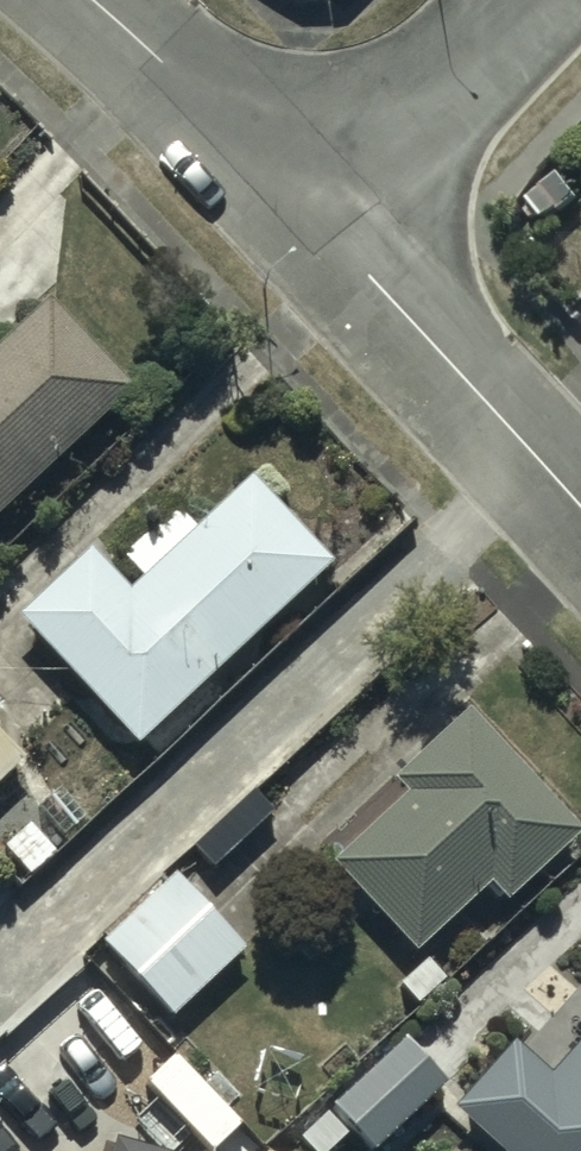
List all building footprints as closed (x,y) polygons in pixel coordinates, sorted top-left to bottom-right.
[(528,241),(572,299),(580,292),(580,241),(562,215),(528,241)] [(126,395),(43,306),(0,346),(0,512),(126,395)] [(247,479),(191,533),(173,514),(121,564),(140,584),(129,594),(91,554),(17,624),(135,748),(274,617),(328,565),(247,479)] [(580,833),(465,709),(389,780),(404,796),(329,864),(413,955),(488,887),(503,904),(580,833)] [(16,762),(0,745),(0,778),(16,762)] [(191,846),(213,869),(273,814),(252,791),(191,846)] [(72,954),(10,1014),(71,1077),(129,1021),(114,1005),(133,987),(166,1021),(240,949),(170,877),(81,964),(72,954)] [(450,1109),(498,1150),(580,1150),(580,1041),(549,1076),(511,1042),(450,1109)] [(397,1042),(295,1141),(304,1150),(331,1150),(351,1132),(370,1150),(381,1150),(444,1090),(397,1042)] [(120,1142),(117,1150),(150,1150),(120,1142)]
